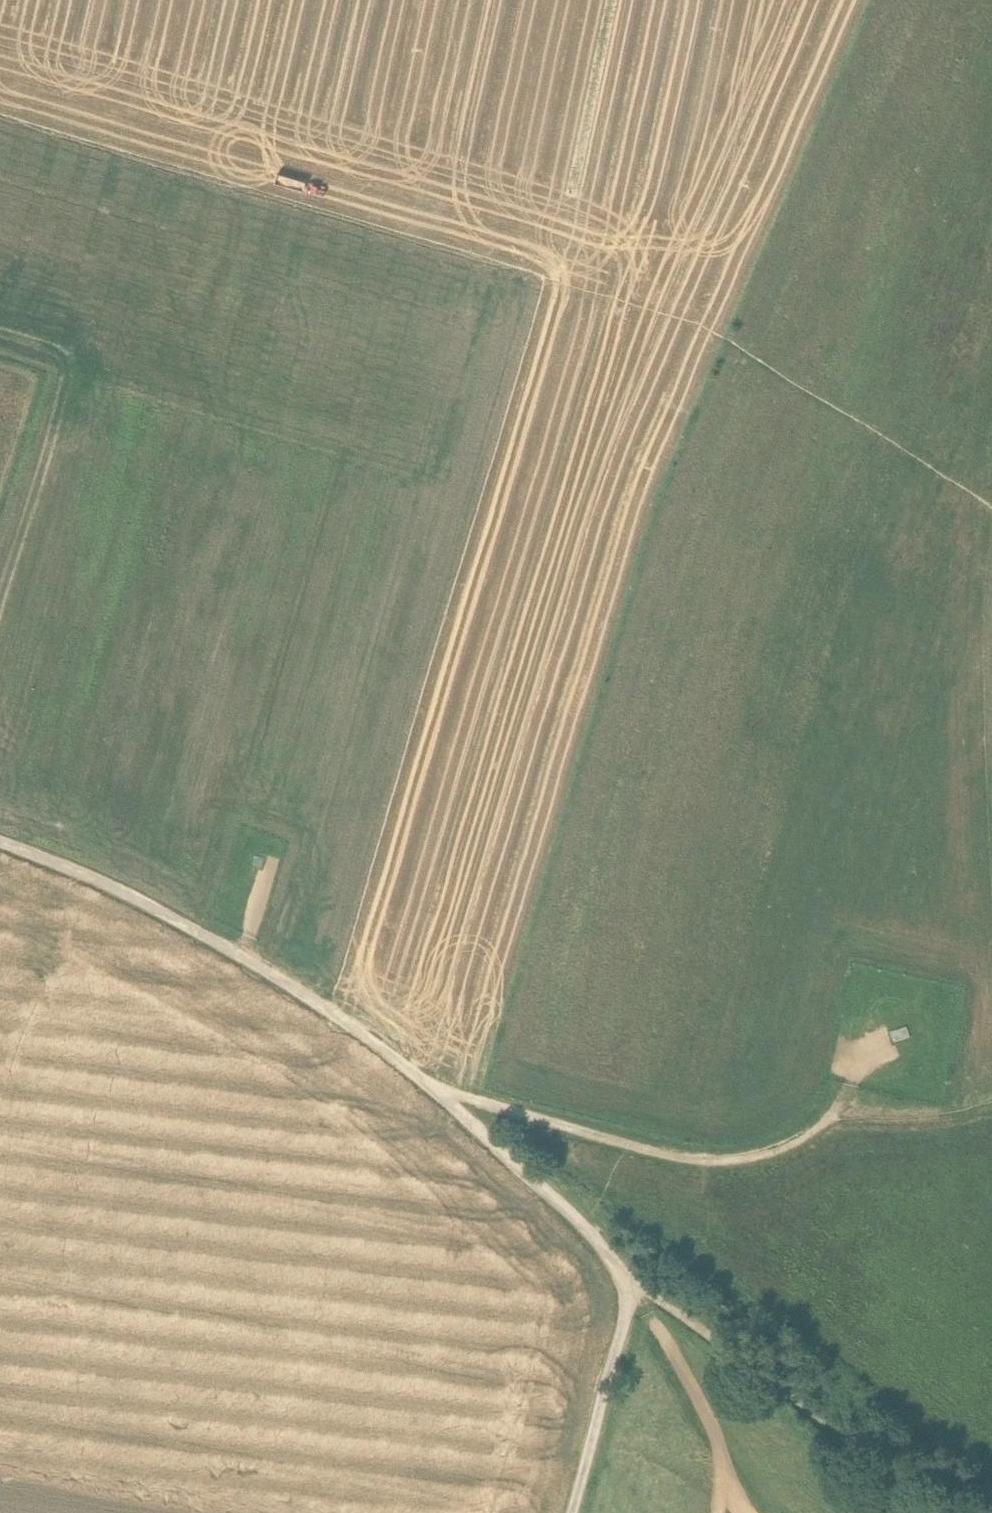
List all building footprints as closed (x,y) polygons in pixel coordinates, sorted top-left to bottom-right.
[(906,1026),(889,1032),(892,1042),(909,1037),(906,1026)]
